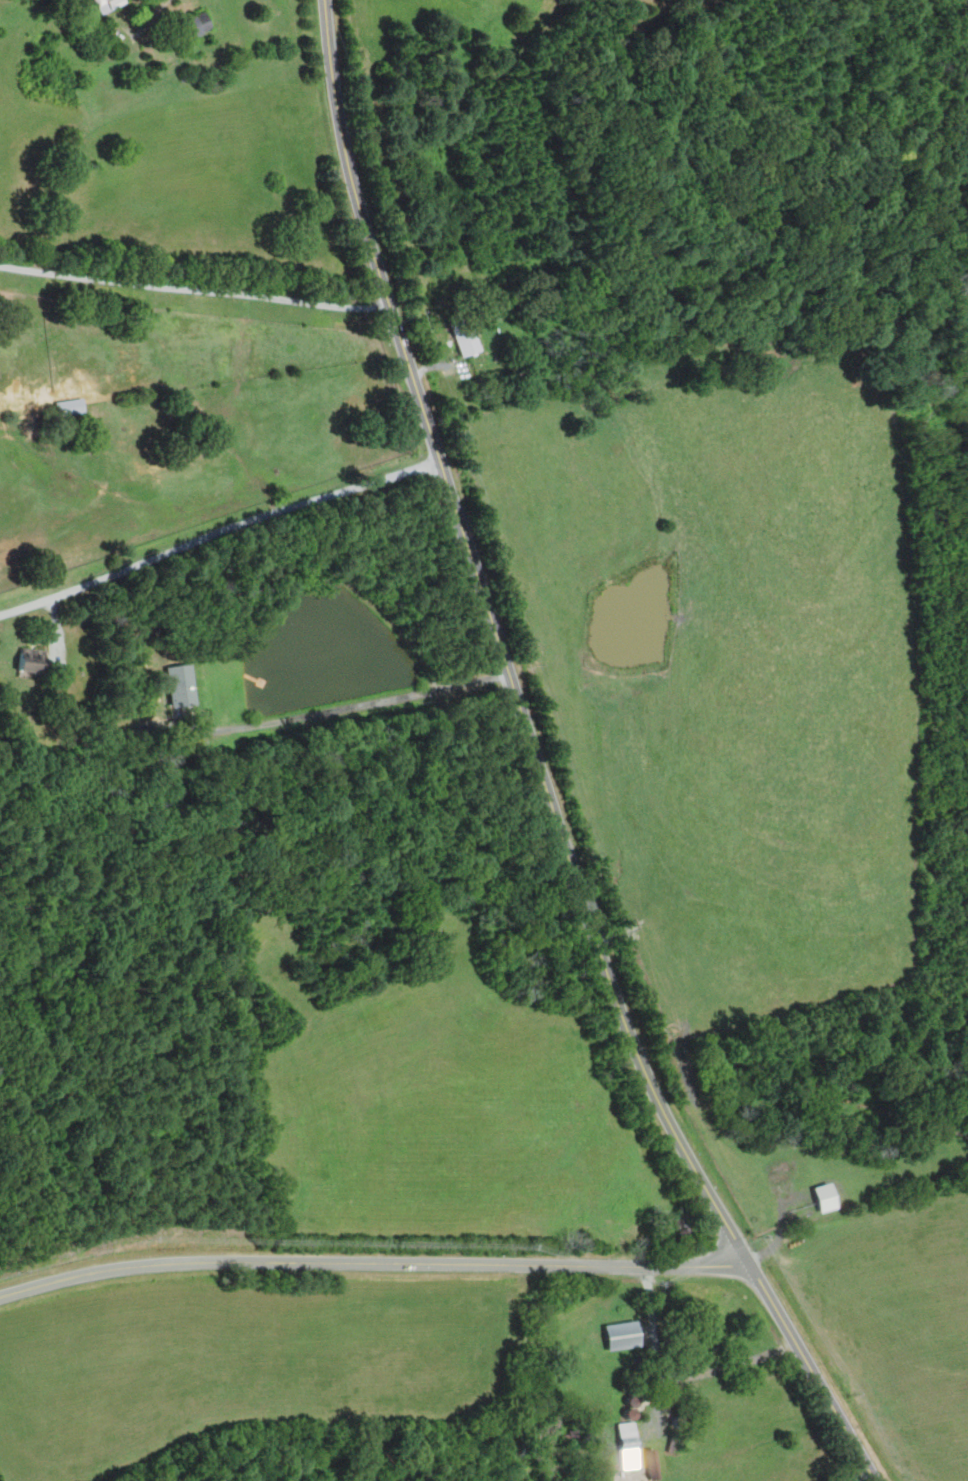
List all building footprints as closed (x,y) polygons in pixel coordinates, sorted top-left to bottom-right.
[(123,0),(91,0),(101,16),(124,1),(123,0)] [(176,24),(184,42),(212,29),(203,11),(176,24)] [(475,350),(463,314),(444,320),(457,356),(475,350)] [(84,415),(83,400),(55,401),(56,416),(84,415)] [(19,673),(47,673),(47,650),(19,650),(19,673)] [(171,708),(194,706),(192,665),(168,667),(171,708)] [(811,1186),(819,1212),(836,1207),(827,1181),(811,1186)] [(676,1215),(679,1238),(690,1236),(688,1214),(676,1215)] [(613,1351),(641,1348),(637,1317),(609,1320),(613,1351)] [(618,1428),(618,1449),(637,1449),(637,1428),(618,1428)] [(657,1477),(654,1448),(645,1448),(648,1478),(657,1477)]
